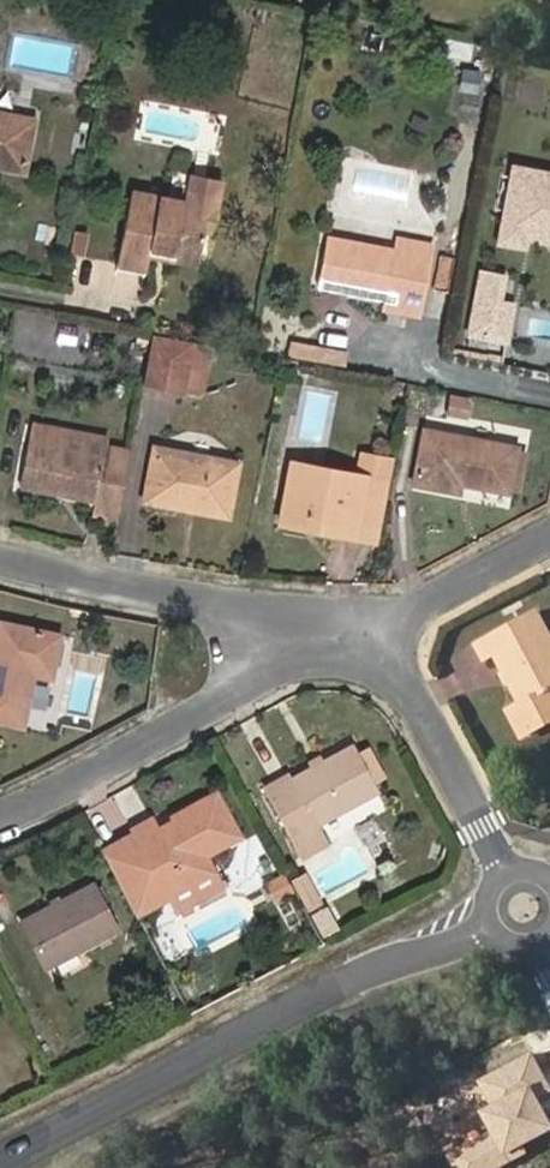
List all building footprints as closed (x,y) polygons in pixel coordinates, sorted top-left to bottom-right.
[(0,111),(0,166),(24,170),(33,117),(0,111)] [(510,161),(500,215),(549,224),(549,168),(510,161)] [(220,177),(192,172),(191,178),(219,184),(220,177)] [(219,184),(191,178),(187,202),(207,206),(215,207),(219,184)] [(187,202),(130,190),(117,258),(145,264),(146,253),(148,244),(198,253),(203,227),(207,206),(187,202)] [(203,227),(212,229),(215,207),(207,206),(203,227)] [(522,230),(549,234),(549,224),(500,215),(496,233),(521,238),(522,230)] [(395,247),(326,234),(317,277),(344,282),(343,288),(383,296),(381,305),(415,312),(429,247),(396,240),(395,247)] [(146,253),(196,262),(198,253),(148,244),(146,253)] [(115,267),(142,273),(145,264),(117,258),(115,267)] [(512,273),(489,269),(482,307),(496,310),(499,294),(508,295),(512,273)] [(317,277),(316,283),(343,288),(344,282),(317,277)] [(484,332),(514,338),(520,301),(508,298),(508,295),(499,294),(496,310),(482,307),(479,316),(486,317),(484,332)] [(479,316),(477,331),(484,332),(486,317),(479,316)] [(185,389),(194,341),(152,333),(143,381),(185,389)] [(518,446),(423,429),(414,486),(459,494),(461,484),(510,492),(518,446)] [(93,512),(118,516),(130,451),(104,447),(103,455),(26,442),(19,486),(95,499),(93,512)] [(237,463),(155,448),(145,502),(187,509),(189,501),(229,508),(237,463)] [(365,478),(289,464),(279,523),(307,528),(309,521),(334,526),(333,533),(355,537),(365,478)] [(355,537),(377,541),(387,482),(365,478),(355,537)] [(187,509),(227,517),(229,508),(189,501),(187,509)] [(307,528),(333,533),(334,526),(309,521),(307,528)] [(541,614),(481,645),(490,664),(500,660),(507,672),(515,687),(526,708),(512,715),(526,744),(549,731),(549,633),(541,614)] [(0,625),(0,724),(23,730),(34,680),(52,684),(61,638),(0,625)] [(503,675),(510,690),(515,687),(507,672),(503,675)] [(293,781),(290,777),(266,789),(303,860),(329,846),(319,829),(383,794),(356,748),(293,781)] [(135,832),(137,836),(104,853),(137,917),(172,898),(216,875),(207,858),(239,840),(215,796),(183,813),(188,824),(179,828),(176,823),(160,831),(155,822),(135,832)] [(183,813),(174,818),(176,823),(179,828),(188,824),(183,813)] [(178,912),(223,890),(216,875),(172,898),(178,912)] [(294,894),(286,878),(269,886),(278,903),(294,894)] [(119,934),(94,886),(21,925),(45,973),(119,934)] [(462,1060),(472,1078),(520,1052),(510,1034),(462,1060)] [(484,1076),(507,1116),(448,1149),(459,1167),(503,1167),(549,1141),(549,1080),(532,1049),(484,1076)]
